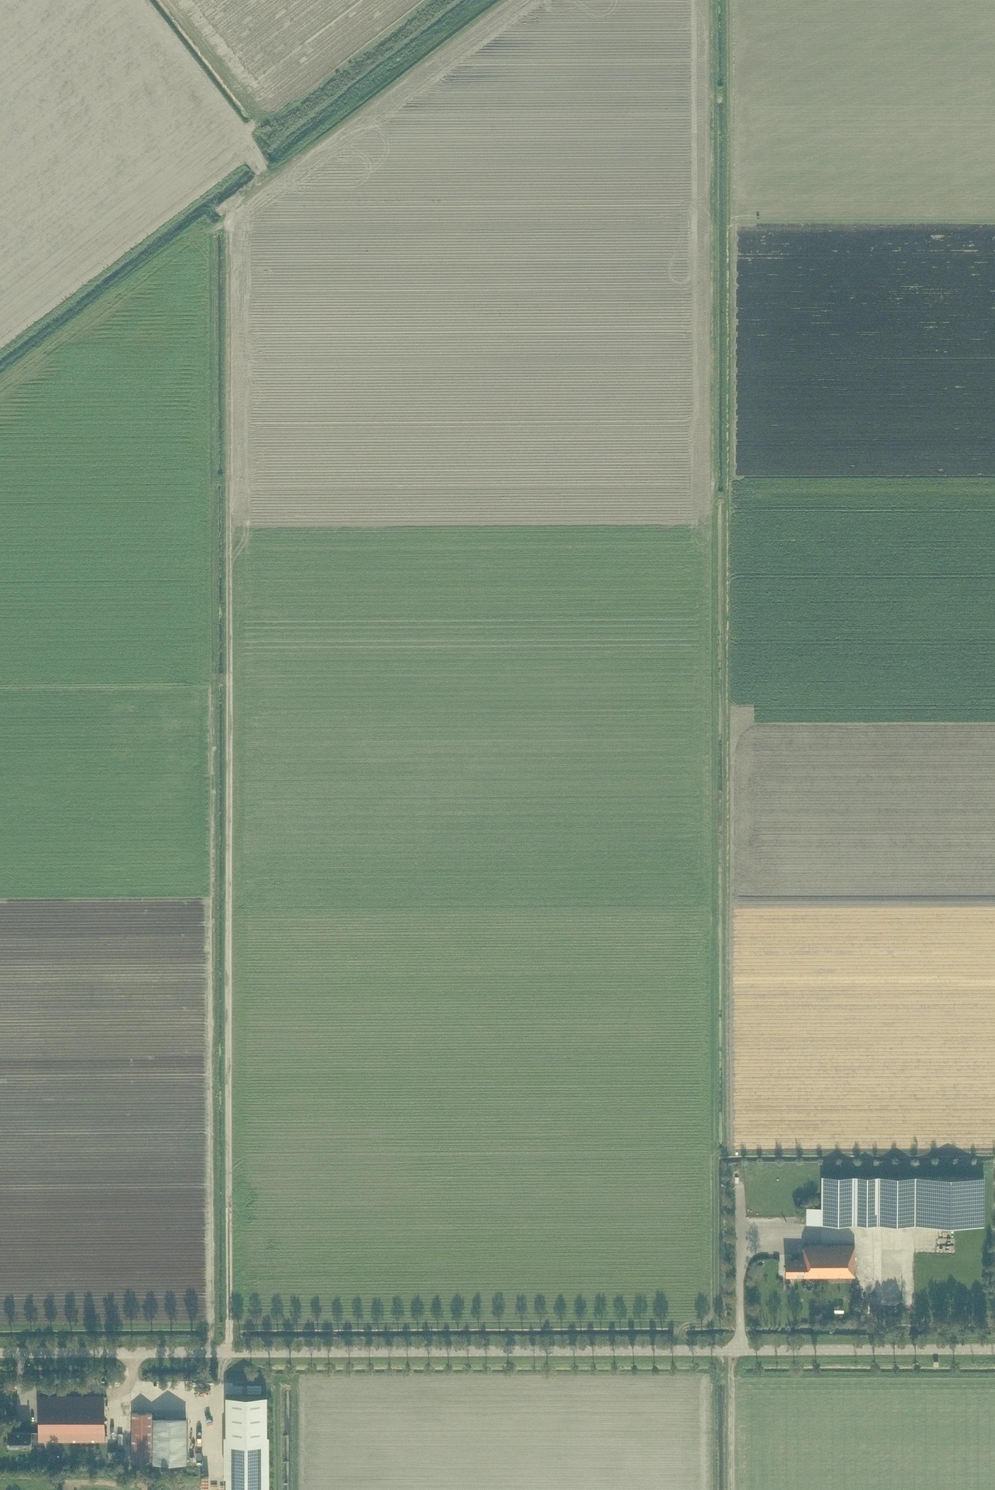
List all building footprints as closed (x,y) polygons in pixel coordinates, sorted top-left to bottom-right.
[(985,1175),(932,1175),(822,1174),(821,1206),(807,1206),(807,1223),(985,1224),(985,1175)] [(786,1258),(786,1276),(856,1275),(855,1244),(804,1245),(804,1257),(786,1258)] [(40,1441),(105,1440),(104,1394),(40,1395),(40,1431),(32,1431),(9,1432),(9,1445),(33,1444),(33,1440),(40,1440),(40,1441)] [(226,1395),(226,1416),(226,1489),(267,1489),(267,1416),(267,1395),(226,1395)] [(153,1410),(133,1411),(132,1462),(187,1462),(187,1417),(153,1418),(153,1410)] [(208,1455),(213,1446),(207,1443),(202,1451),(208,1455)]
